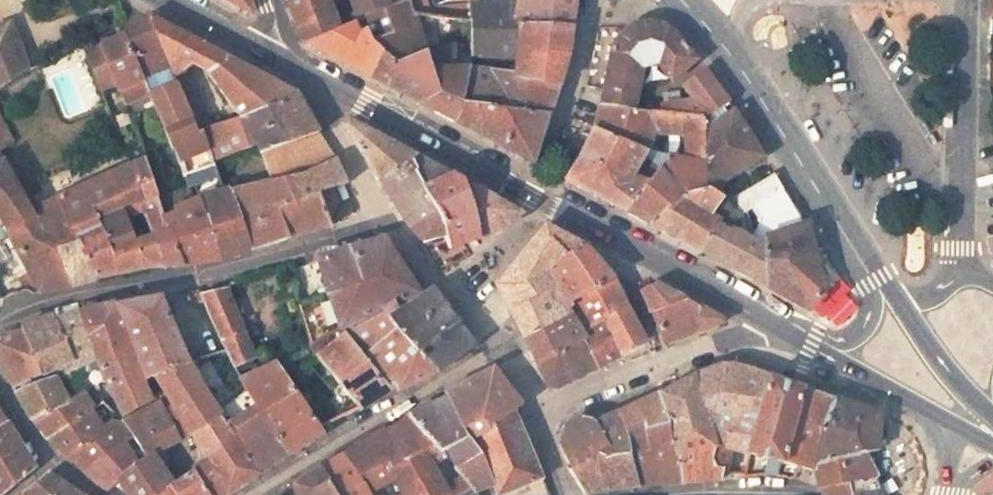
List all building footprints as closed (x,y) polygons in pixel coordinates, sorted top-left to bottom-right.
[(252,16),(256,14),(250,0),(223,0),(252,16)] [(286,1),(305,45),(309,44),(343,65),(359,35),(353,23),(391,6),(389,0),(352,0),(357,14),(336,21),(328,0),(288,0),(286,1)] [(343,65),(368,78),(428,55),(427,51),(414,15),(408,0),(404,0),(391,6),(353,23),(359,35),(343,65)] [(414,15),(432,18),(425,0),(408,0),(414,15)] [(471,57),(517,63),(520,25),(573,28),(577,0),(519,0),(518,7),(469,7),(471,57)] [(198,62),(208,75),(234,60),(153,17),(148,19),(173,77),(183,70),(198,62)] [(148,19),(124,32),(144,80),(143,80),(149,93),(152,101),(150,102),(171,152),(173,151),(187,188),(201,183),(218,177),(202,132),(198,133),(177,86),(173,77),(148,19)] [(626,30),(620,36),(614,46),(612,52),(611,57),(601,108),(611,110),(627,111),(636,113),(645,67),(657,65),(672,82),(698,61),(685,45),(675,34),(666,28),(660,24),(651,22),(638,24),(632,26),(627,29),(626,30)] [(520,25),(517,63),(564,71),(571,52),(573,28),(520,25)] [(25,74),(8,28),(0,31),(0,89),(25,74)] [(124,32),(84,53),(99,91),(116,85),(123,103),(149,93),(143,80),(144,80),(124,32)] [(435,54),(429,58),(433,70),(453,70),(453,48),(433,49),(433,51),(435,54)] [(368,78),(422,106),(433,70),(429,58),(428,55),(368,78)] [(208,75),(240,119),(297,95),(296,92),(234,60),(208,75)] [(516,77),(560,87),(564,71),(517,63),(516,77)] [(183,70),(173,77),(177,86),(189,82),(183,70)] [(422,106),(457,124),(463,101),(471,71),(459,70),(453,70),(433,70),(422,106)] [(729,104),(705,70),(685,87),(694,101),(682,109),(678,99),(672,97),(661,106),(663,116),(654,115),(653,132),(686,136),(686,146),(669,144),(667,158),(659,167),(643,161),(634,176),(647,182),(634,201),(630,199),(624,210),(649,223),(683,195),(709,188),(706,120),(729,104)] [(516,77),(471,71),(463,101),(501,108),(501,109),(550,116),(551,117),(560,87),(516,77)] [(198,133),(202,132),(206,131),(206,129),(208,128),(189,82),(177,86),(198,133)] [(297,95),(240,119),(250,148),(255,145),(260,155),(314,135),(320,133),(297,95)] [(463,101),(457,124),(534,164),(550,116),(501,109),(501,108),(463,101)] [(748,131),(729,104),(706,120),(709,188),(683,195),(649,223),(704,253),(719,223),(734,231),(737,217),(738,211),(725,197),(723,183),(763,156),(748,131)] [(627,111),(611,110),(601,108),(592,136),(587,149),(569,180),(611,203),(624,210),(630,199),(634,201),(647,182),(634,176),(643,161),(651,144),(653,132),(654,115),(636,113),(627,111)] [(206,131),(215,162),(250,148),(240,119),(208,128),(206,129),(206,131)] [(379,180),(409,153),(348,121),(343,124),(379,180)] [(0,123),(0,149),(11,143),(0,123)] [(335,159),(320,133),(314,135),(330,161),(335,159)] [(314,135),(260,155),(271,181),(287,178),(302,175),(330,161),(314,135)] [(231,190),(253,250),(332,227),(331,224),(334,223),(344,202),(336,188),(319,193),(320,195),(297,201),(287,178),(271,181),(260,155),(255,145),(250,148),(215,162),(231,190)] [(125,158),(129,166),(130,166),(131,167),(146,161),(147,161),(145,154),(141,155),(140,152),(125,158)] [(422,189),(451,176),(409,153),(379,180),(401,216),(416,238),(424,242),(444,236),(422,189)] [(335,159),(330,161),(302,175),(287,178),(297,201),(320,195),(319,193),(336,188),(349,184),(335,159)] [(32,210),(4,160),(0,162),(0,220),(30,277),(37,290),(39,293),(71,286),(57,250),(77,242),(60,208),(37,218),(32,210)] [(146,161),(131,167),(144,200),(141,201),(143,212),(144,216),(152,237),(164,268),(184,266),(167,220),(160,201),(146,161)] [(130,166),(129,166),(55,199),(60,208),(77,242),(94,280),(164,268),(152,237),(130,245),(118,210),(128,206),(133,216),(143,212),(141,201),(144,200),(131,167),(130,166)] [(468,191),(471,187),(451,176),(422,189),(444,236),(449,248),(480,239),(468,191)] [(783,190),(774,176),(740,197),(738,211),(737,217),(751,209),(783,190)] [(199,198),(219,260),(253,250),(231,190),(225,191),(218,177),(201,183),(205,196),(199,198)] [(518,212),(471,187),(468,191),(480,239),(510,226),(519,215),(518,212)] [(796,211),(783,190),(751,209),(763,228),(796,211)] [(188,191),(160,201),(167,220),(170,220),(172,220),(174,219),(175,217),(176,216),(176,214),(176,210),(192,202),(188,191)] [(167,220),(184,266),(219,260),(199,198),(192,202),(176,210),(176,214),(176,216),(175,217),(174,219),(172,220),(170,220),(167,220)] [(60,208),(55,199),(32,210),(37,218),(60,208)] [(763,228),(751,209),(737,217),(734,231),(764,247),(763,238),(768,237),(763,228)] [(806,227),(796,211),(763,228),(768,237),(763,238),(764,247),(766,285),(810,309),(839,280),(815,240),(807,241),(806,227)] [(704,253),(766,285),(764,247),(734,231),(719,223),(704,253)] [(574,302),(614,280),(586,248),(546,226),(497,287),(523,338),(569,313),(566,306),(559,294),(567,289),(574,302)] [(383,311),(420,294),(404,273),(385,239),(318,260),(322,274),(328,296),(297,307),(310,345),(308,346),(310,349),(327,338),(341,330),(383,311)] [(71,286),(94,280),(77,242),(57,250),(71,286)] [(322,274),(318,260),(310,263),(315,276),(322,274)] [(37,290),(30,277),(18,280),(23,289),(28,288),(34,291),(37,290)] [(627,307),(614,280),(611,281),(574,302),(566,306),(569,313),(581,334),(603,321),(627,307)] [(724,320),(655,283),(642,290),(653,313),(665,343),(725,324),(724,320)] [(256,360),(226,289),(200,295),(224,349),(235,369),(256,360)] [(422,297),(420,294),(383,311),(385,313),(404,337),(444,307),(432,291),(422,297)] [(190,364),(162,298),(116,307),(145,381),(155,378),(190,364)] [(128,345),(113,306),(99,310),(115,351),(128,345)] [(457,324),(444,307),(404,337),(418,353),(457,324)] [(603,321),(611,337),(621,355),(627,352),(646,342),(627,307),(603,321)] [(99,310),(79,315),(97,360),(115,351),(99,310)] [(418,353),(404,337),(385,313),(349,330),(374,360),(396,387),(399,392),(437,374),(473,346),(457,324),(418,353)] [(584,341),(581,334),(569,313),(523,338),(536,365),(584,341)] [(55,321),(53,322),(75,370),(97,360),(79,315),(55,321)] [(53,317),(22,328),(23,331),(42,376),(53,371),(56,377),(57,379),(68,373),(75,370),(53,322),(55,321),(53,317)] [(611,337),(603,321),(581,334),(584,341),(597,368),(611,360),(621,355),(611,337)] [(14,390),(42,376),(23,331),(0,339),(0,361),(14,390)] [(360,409),(396,387),(374,360),(369,363),(346,334),(333,344),(317,358),(360,409)] [(317,358),(333,344),(327,338),(310,349),(317,358)] [(557,389),(597,368),(584,341),(536,365),(547,386),(557,389)] [(115,351),(97,360),(105,377),(123,415),(151,400),(128,345),(115,351)] [(69,401),(81,393),(105,377),(97,360),(75,370),(68,373),(70,379),(60,384),(69,401)] [(218,412),(190,364),(155,378),(176,411),(193,437),(221,417),(218,412)] [(324,433),(278,365),(243,382),(249,392),(288,455),(324,433)] [(749,455),(771,376),(748,368),(734,365),(722,365),(694,376),(716,447),(728,450),(749,455)] [(471,444),(515,412),(522,407),(494,369),(444,394),(447,400),(471,444)] [(57,379),(60,384),(70,379),(68,373),(57,379)] [(682,484),(722,480),(723,469),(717,468),(712,459),(716,447),(694,376),(658,393),(678,456),(682,484)] [(796,423),(805,388),(771,376),(749,455),(768,460),(781,463),(785,464),(796,423)] [(34,420),(39,417),(71,404),(69,401),(60,384),(57,379),(56,377),(16,393),(34,420)] [(805,388),(796,423),(826,432),(836,399),(805,388)] [(260,473),(288,455),(249,392),(218,412),(221,417),(226,426),(228,425),(260,473)] [(52,435),(92,410),(81,393),(69,401),(71,404),(39,417),(52,435)] [(656,487),(682,484),(678,456),(658,393),(627,408),(615,414),(627,442),(629,453),(650,450),(656,486),(656,487)] [(881,412),(836,399),(826,432),(816,462),(819,464),(818,467),(818,470),(822,488),(823,488),(825,494),(849,494),(840,460),(866,455),(879,452),(881,412)] [(479,456),(471,444),(447,400),(411,418),(442,452),(445,451),(457,467),(479,456)] [(152,457),(193,437),(176,411),(166,416),(158,403),(123,421),(148,459),(152,457)] [(69,460),(70,458),(103,429),(92,410),(52,435),(48,438),(69,460)] [(515,412),(471,444),(479,456),(482,454),(495,486),(498,494),(506,494),(543,480),(515,412)] [(627,442),(627,441),(615,414),(611,415),(595,423),(591,420),(586,418),(583,417),(577,419),(562,429),(559,434),(558,440),(558,444),(570,466),(567,467),(569,471),(590,459),(610,491),(611,491),(627,489),(636,488),(629,453),(627,442)] [(34,420),(48,438),(52,435),(39,417),(34,420)] [(226,426),(221,417),(193,437),(205,457),(233,438),(226,426)] [(411,418),(386,431),(404,462),(392,469),(407,494),(444,494),(449,493),(445,487),(435,468),(443,464),(445,467),(450,465),(454,469),(457,467),(445,451),(442,452),(411,418)] [(70,458),(86,473),(129,435),(121,422),(112,422),(103,429),(70,458)] [(6,423),(0,426),(0,460),(20,446),(6,423)] [(826,432),(796,423),(785,464),(812,472),(816,462),(826,432)] [(386,431),(384,428),(342,455),(367,494),(407,494),(392,469),(404,462),(386,431)] [(109,491),(119,482),(118,480),(146,460),(129,435),(86,473),(99,485),(109,491)] [(228,494),(258,475),(233,438),(205,457),(208,461),(228,494)] [(893,486),(915,484),(912,444),(891,446),(893,486)] [(20,446),(0,460),(0,494),(4,494),(35,470),(20,446)] [(723,469),(728,450),(716,447),(712,459),(717,468),(723,469)] [(636,488),(656,486),(650,450),(629,453),(636,488)] [(882,477),(879,452),(866,455),(877,478),(882,477)] [(482,454),(479,456),(457,467),(454,469),(461,478),(473,492),(474,493),(477,492),(495,486),(482,454)] [(342,455),(319,468),(336,494),(367,494),(342,455)] [(866,455),(840,460),(849,494),(851,494),(882,489),(877,478),(866,455)] [(128,494),(158,494),(171,486),(152,457),(148,459),(146,460),(118,480),(119,482),(128,494)] [(585,494),(610,491),(590,459),(569,471),(585,494)] [(764,476),(777,476),(781,463),(768,460),(764,476)] [(228,494),(208,461),(194,470),(209,494),(226,494),(228,494)] [(319,468),(293,485),(300,494),(336,494),(319,468)] [(194,470),(171,486),(158,494),(209,494),(194,470)] [(49,474),(24,494),(25,494),(80,494),(49,474)] [(473,492),(461,478),(445,487),(449,493),(444,494),(468,494),(473,492)] [(281,494),(300,494),(293,485),(283,491),(281,494)]
